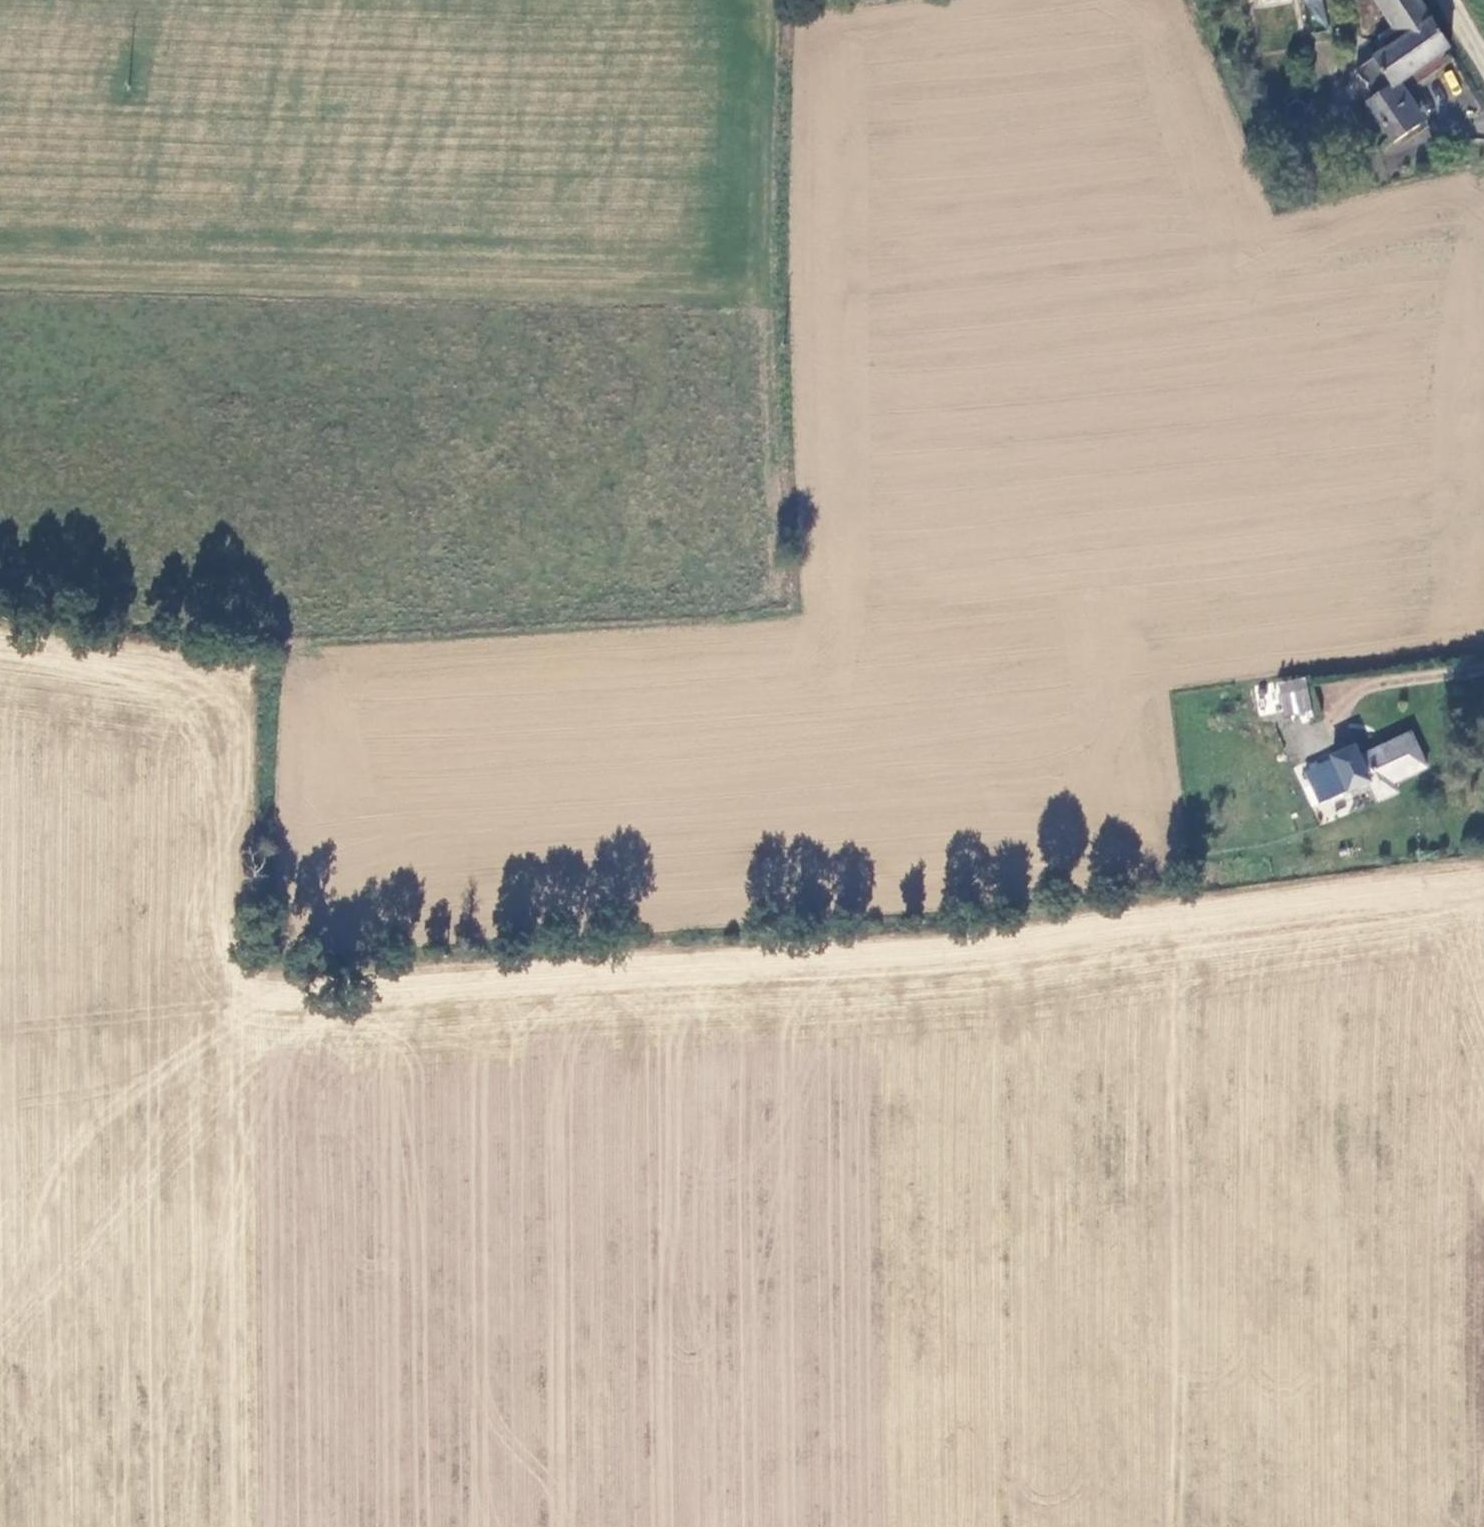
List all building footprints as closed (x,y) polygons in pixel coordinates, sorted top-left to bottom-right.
[(1313,28),(1329,23),(1321,0),(1304,0),(1313,28)] [(1425,121),(1403,86),(1450,57),(1413,0),(1364,0),(1382,30),(1373,36),(1384,53),(1368,63),(1387,92),(1364,106),(1388,144),(1425,121)] [(1307,677),(1254,684),(1259,720),(1311,713),(1307,677)] [(1437,771),(1419,735),(1367,760),(1361,750),(1338,760),(1354,794),(1378,784),(1387,804),(1405,796),(1402,787),(1437,771)]
